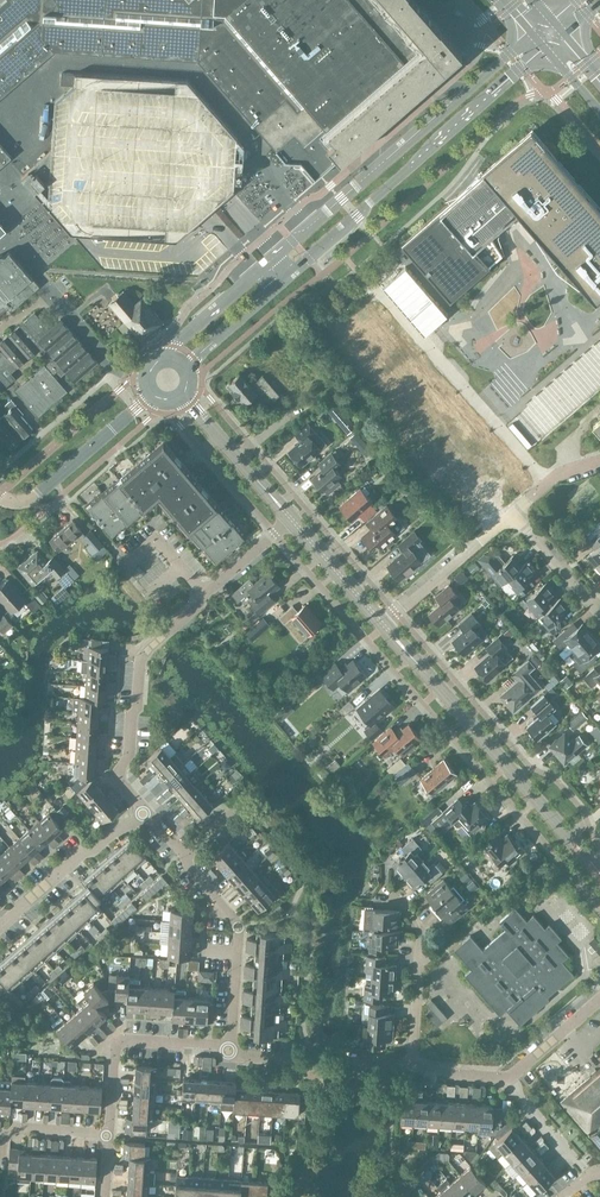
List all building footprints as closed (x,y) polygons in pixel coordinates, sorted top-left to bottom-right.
[(7,23),(19,13),(34,0),(0,0),(0,29),(7,23)] [(80,4),(100,6),(117,7),(141,8),(165,10),(190,12),(214,13),(219,13),(224,13),(286,85),(307,108),(303,111),(301,142),(300,161),(315,179),(339,157),(332,149),(364,120),(353,107),(398,68),(409,58),(418,51),(373,0),(76,0),(80,4)] [(418,51),(409,58),(398,68),(353,107),(364,120),(332,149),(339,157),(341,159),(361,141),(360,140),(384,118),(386,120),(413,96),(411,95),(436,73),(437,75),(462,54),(415,0),(373,0),(418,51)] [(3,95),(8,90),(29,72),(53,51),(77,53),(101,54),(113,55),(125,56),(149,57),(165,59),(197,61),(208,73),(220,86),(242,112),(254,125),(276,151),(285,160),(286,142),(288,111),(281,102),(258,76),(247,63),(235,49),(224,37),(199,35),(186,34),(167,33),(151,32),(127,30),(115,29),(102,29),(79,27),(30,24),(5,45),(0,50),(0,97),(3,95)] [(51,151),(47,207),(70,233),(82,234),(111,236),(164,240),(175,241),(226,196),(233,190),(235,165),(242,165),(244,147),(186,81),(74,73),(73,86),(65,93),(64,93),(54,102),(51,151)] [(74,74),(61,73),(60,85),(73,86),(74,74)] [(402,244),(448,298),(450,300),(502,255),(497,246),(489,235),(503,223),(516,211),(558,259),(595,301),(599,297),(599,208),(533,130),(531,128),(482,170),(484,173),(479,177),(402,244)] [(6,161),(10,157),(0,145),(0,165),(6,161)] [(21,177),(47,207),(51,151),(21,177)] [(6,309),(9,306),(12,310),(39,286),(9,252),(6,255),(0,255),(0,313),(6,309)] [(123,291),(108,303),(121,318),(133,332),(141,341),(163,322),(142,297),(134,304),(123,291)] [(6,386),(11,382),(1,371),(6,367),(11,372),(37,349),(49,363),(57,371),(61,376),(66,372),(76,382),(98,362),(80,342),(76,338),(60,319),(49,329),(45,324),(34,313),(5,338),(0,342),(0,391),(6,386)] [(52,375),(57,371),(49,363),(44,367),(44,366),(16,391),(37,415),(65,392),(52,375)] [(273,401),(280,395),(262,375),(250,386),(238,373),(228,382),(228,383),(226,385),(230,390),(238,400),(240,398),(245,403),(262,388),(273,401)] [(0,418),(0,436),(11,449),(33,429),(21,416),(24,413),(17,405),(12,399),(4,406),(9,411),(0,418)] [(334,402),(326,409),(337,421),(344,414),(334,402)] [(355,427),(350,421),(342,427),(348,434),(355,427)] [(301,440),(289,451),(301,466),(321,449),(326,444),(316,432),(308,422),(295,433),(301,440)] [(357,431),(350,437),(359,447),(365,441),(357,431)] [(98,519),(106,528),(110,533),(114,530),(116,532),(160,495),(162,497),(161,498),(216,562),(223,556),(245,536),(221,508),(191,473),(179,459),(163,441),(146,456),(146,455),(91,502),(93,505),(89,509),(98,519)] [(340,463),(331,453),(320,462),(325,467),(312,479),(323,491),(324,490),(328,495),(340,485),(336,480),(341,476),(335,468),(340,463)] [(390,468),(385,472),(391,479),(396,475),(390,468)] [(360,488),(339,506),(352,521),(360,514),(366,521),(377,511),(375,508),(371,504),(373,503),(360,488)] [(376,505),(380,509),(388,502),(384,498),(376,505)] [(381,547),(405,526),(386,505),(369,520),(375,527),(363,537),(374,550),(380,545),(381,547)] [(73,521),(62,531),(50,541),(59,551),(82,531),(73,521)] [(83,536),(89,543),(86,547),(92,554),(103,545),(90,530),(83,536)] [(411,548),(421,539),(414,531),(398,544),(404,551),(387,565),(400,580),(422,561),(411,548)] [(599,563),(599,535),(592,542),(597,547),(587,556),(596,566),(599,563)] [(103,545),(92,554),(97,560),(108,550),(107,550),(103,545)] [(48,570),(53,575),(56,578),(57,577),(59,575),(65,570),(54,556),(47,562),(38,551),(17,568),(31,584),(48,570)] [(501,585),(507,580),(506,579),(522,566),(522,565),(513,555),(505,563),(498,555),(484,554),(479,559),(501,585)] [(506,579),(507,580),(520,595),(531,586),(526,581),(537,571),(528,560),(522,565),(522,566),(506,579)] [(72,566),(66,571),(74,579),(79,574),(72,566)] [(59,575),(57,577),(65,587),(66,586),(74,579),(66,571),(65,570),(59,575)] [(455,576),(454,576),(461,584),(468,577),(462,570),(455,576)] [(259,581),(255,584),(250,579),(232,594),(238,601),(249,592),(259,603),(254,607),(260,614),(275,601),(270,595),(279,587),(269,575),(267,574),(265,575),(259,581)] [(40,606),(33,597),(26,590),(21,594),(8,579),(0,586),(0,599),(11,612),(12,611),(15,614),(17,614),(27,606),(32,612),(40,606)] [(539,617),(541,615),(550,608),(545,602),(556,593),(547,582),(527,599),(531,604),(530,606),(539,617)] [(429,613),(440,625),(459,608),(453,601),(459,596),(449,584),(436,596),(441,602),(429,613)] [(52,599),(55,603),(57,605),(71,591),(66,586),(65,587),(52,599)] [(40,591),(33,597),(40,606),(47,600),(40,591)] [(550,608),(541,615),(545,620),(543,622),(553,633),(564,624),(559,618),(570,609),(560,598),(550,608)] [(279,618),(285,625),(291,619),(305,635),(322,620),(308,605),(298,613),(292,606),(279,618)] [(255,612),(244,621),(248,626),(259,617),(255,612)] [(452,640),(465,654),(483,639),(474,629),(481,624),(472,613),(459,624),(464,630),(452,640)] [(3,633),(13,624),(4,614),(0,617),(0,629),(3,633)] [(260,620),(252,627),(255,630),(258,628),(262,631),(266,627),(260,620)] [(244,623),(239,627),(243,632),(247,627),(244,623)] [(568,643),(574,650),(592,634),(583,623),(570,635),(565,629),(553,640),(561,650),(568,643)] [(510,628),(503,634),(508,640),(515,634),(510,628)] [(574,650),(569,654),(575,661),(572,663),(581,672),(593,661),(589,656),(599,646),(599,643),(592,634),(574,650)] [(498,655),(507,647),(498,637),(486,647),(491,653),(475,667),(487,680),(506,664),(498,655)] [(89,646),(88,659),(117,661),(118,655),(108,654),(108,647),(102,646),(102,640),(89,639),(89,643),(89,646)] [(540,648),(535,652),(542,659),(545,657),(544,656),(546,654),(540,648)] [(535,655),(531,659),(537,667),(542,663),(535,655)] [(88,659),(87,672),(107,673),(107,667),(117,667),(117,661),(88,659)] [(528,660),(512,674),(518,681),(507,689),(501,696),(514,711),(541,687),(527,672),(534,667),(528,660)] [(334,690),(341,684),(348,692),(356,685),(354,683),(364,674),(353,661),(342,671),(336,665),(322,676),(334,690)] [(599,681),(599,672),(599,673),(594,668),(583,677),(592,687),(599,680),(599,681)] [(87,672),(86,685),(115,687),(116,680),(106,680),(107,673),(87,672)] [(566,675),(560,681),(566,688),(572,683),(566,675)] [(553,685),(550,681),(544,686),(548,690),(553,685)] [(86,685),(85,697),(99,698),(99,699),(105,699),(105,692),(115,693),(115,687),(86,685)] [(553,689),(547,694),(550,698),(556,693),(553,689)] [(372,726),(366,731),(372,739),(381,731),(374,723),(393,707),(379,691),(358,710),(372,726)] [(534,734),(538,739),(556,723),(548,714),(555,708),(543,694),(531,705),(540,715),(527,726),(531,730),(529,732),(532,736),(534,734)] [(73,710),(79,711),(108,712),(108,706),(99,705),(99,699),(99,698),(85,697),(74,697),(73,710)] [(349,701),(339,710),(343,715),(353,706),(349,701)] [(283,709),(277,714),(283,721),(289,715),(283,709)] [(79,711),(78,723),(97,725),(98,718),(107,719),(108,712),(79,711)] [(588,719),(582,712),(568,724),(574,731),(588,719)] [(78,723),(77,736),(106,738),(107,732),(97,731),(97,725),(78,723)] [(383,754),(394,745),(404,755),(416,745),(414,743),(420,738),(408,725),(397,735),(391,728),(374,743),(383,754)] [(579,734),(573,739),(566,731),(551,744),(556,750),(554,751),(565,763),(587,744),(579,734)] [(77,736),(76,749),(96,750),(96,744),(106,745),(106,738),(77,736)] [(208,749),(212,754),(213,753),(218,749),(215,745),(213,744),(208,749)] [(146,760),(155,770),(170,757),(161,747),(146,760)] [(76,749),(75,762),(105,764),(105,757),(95,756),(96,750),(76,749)] [(170,757),(155,770),(163,779),(178,766),(183,762),(174,752),(170,757)] [(400,759),(387,770),(392,776),(405,764),(400,759)] [(335,760),(328,766),(333,772),(340,765),(335,760)] [(421,779),(434,794),(456,774),(449,766),(450,765),(446,761),(445,762),(444,760),(421,779)] [(226,761),(220,765),(225,771),(231,766),(226,761)] [(73,767),(73,773),(74,773),(74,775),(79,775),(94,776),(94,770),(104,770),(105,764),(75,762),(75,767),(73,767)] [(163,779),(172,789),(191,772),(183,762),(178,766),(163,779)] [(409,763),(394,775),(402,784),(416,772),(409,763)] [(140,779),(142,781),(153,772),(151,770),(140,779)] [(153,772),(142,781),(144,783),(155,773),(153,772)] [(180,799),(195,785),(200,781),(191,772),(172,789),(180,799)] [(70,784),(86,802),(101,789),(96,784),(99,782),(94,776),(79,775),(70,784)] [(34,785),(29,789),(33,794),(38,790),(34,785)] [(180,799),(189,808),(204,795),(195,785),(180,799)] [(43,789),(43,793),(45,795),(49,796),(52,793),(52,790),(49,787),(46,787),(43,789)] [(86,802),(94,811),(116,792),(112,787),(105,794),(101,789),(86,802)] [(157,799),(159,801),(170,791),(168,789),(157,799)] [(170,791),(159,801),(161,802),(172,793),(170,791)] [(116,792),(94,811),(103,821),(111,814),(118,808),(113,803),(121,797),(116,792)] [(204,795),(189,808),(198,818),(213,805),(204,795)] [(361,795),(355,800),(359,805),(365,800),(361,795)] [(460,826),(463,823),(472,833),(476,829),(482,824),(482,825),(484,823),(484,822),(490,817),(481,807),(480,808),(475,802),(471,805),(467,801),(463,805),(457,799),(431,822),(441,833),(453,822),(457,826),(460,826)] [(21,800),(17,803),(21,808),(25,805),(21,800)] [(62,805),(57,810),(62,816),(68,811),(62,805)] [(55,807),(39,821),(59,843),(63,839),(57,832),(62,827),(57,821),(63,816),(62,816),(57,810),(55,807)] [(174,818),(176,820),(187,810),(185,808),(174,818)] [(187,810),(176,820),(178,822),(188,812),(187,810)] [(73,820),(69,824),(74,829),(78,826),(73,820)] [(39,821),(29,829),(43,844),(47,840),(54,847),(59,843),(39,821)] [(482,824),(476,829),(480,833),(486,828),(482,825),(482,824)] [(29,829),(20,838),(39,860),(44,856),(38,848),(43,844),(29,829)] [(481,843),(494,858),(495,857),(501,864),(507,860),(510,863),(525,850),(516,840),(514,842),(507,834),(504,836),(500,836),(495,830),(481,843)] [(20,838),(10,846),(23,861),(28,857),(35,864),(39,860),(20,838)] [(393,865),(403,876),(423,859),(417,852),(422,848),(413,838),(401,848),(406,854),(400,859),(397,860),(398,861),(393,865)] [(399,839),(395,843),(398,847),(403,843),(399,839)] [(5,961),(0,966),(0,987),(17,1007),(22,1002),(10,988),(101,907),(96,902),(101,898),(147,858),(132,841),(99,870),(86,881),(91,886),(30,940),(5,961)] [(212,857),(220,866),(237,851),(229,842),(212,857)] [(457,844),(452,848),(460,857),(470,849),(466,844),(457,844)] [(10,846),(0,855),(20,877),(25,873),(18,865),(23,861),(10,846)] [(264,854),(267,856),(273,851),(269,847),(265,851),(264,854)] [(220,866),(228,875),(245,860),(237,851),(220,866)] [(0,855),(0,874),(4,878),(9,874),(15,881),(20,877),(0,855)] [(423,859),(403,876),(413,888),(417,884),(418,885),(420,883),(420,882),(426,877),(431,883),(442,873),(442,872),(436,864),(434,863),(429,867),(423,859)] [(228,875),(235,884),(252,869),(245,860),(228,875)] [(440,861),(436,864),(442,872),(446,869),(440,861)] [(280,871),(282,873),(288,868),(285,864),(280,868),(280,871)] [(235,884),(243,892),(260,877),(252,869),(235,884)] [(203,874),(207,878),(214,872),(212,870),(208,870),(203,874)] [(214,872),(207,878),(210,882),(215,878),(215,874),(214,872)] [(467,872),(460,878),(466,884),(473,879),(467,872)] [(243,892),(251,901),(271,883),(263,874),(260,877),(243,892)] [(140,884),(143,888),(153,879),(150,875),(140,884)] [(162,876),(142,894),(147,899),(167,881),(162,876)] [(429,906),(434,912),(459,890),(454,884),(450,887),(443,879),(426,895),(432,903),(429,906)] [(466,884),(472,891),(479,886),(473,879),(466,884)] [(271,883),(251,901),(258,910),(279,892),(271,883)] [(459,890),(434,912),(440,919),(443,916),(450,924),(468,908),(461,900),(465,897),(459,890)] [(127,896),(117,904),(120,907),(130,899),(131,898),(128,895),(127,896)] [(132,902),(111,920),(116,926),(137,907),(132,902)] [(171,909),(170,920),(193,922),(194,910),(184,909),(184,903),(175,903),(175,909),(171,909)] [(273,910),(279,916),(286,911),(280,905),(273,910)] [(484,951),(470,936),(454,949),(471,969),(464,975),(500,1015),(506,1009),(520,1025),(549,999),(543,992),(553,984),(557,988),(573,974),(562,961),(568,955),(557,942),(561,938),(549,924),(545,928),(533,915),(527,920),(515,907),(499,922),(506,929),(488,944),(489,946),(484,951)] [(363,930),(373,931),(373,930),(388,931),(388,924),(396,925),(397,918),(399,919),(400,911),(364,909),(363,930)] [(170,920),(169,932),(192,933),(193,922),(170,920)] [(96,937),(96,938),(99,941),(110,931),(106,928),(96,937)] [(373,930),(373,931),(373,938),(370,938),(369,951),(384,952),(384,945),(397,946),(398,938),(396,938),(396,931),(388,931),(373,930)] [(247,938),(247,944),(270,946),(271,932),(256,931),(255,943),(253,943),(253,939),(247,938)] [(169,932),(168,943),(191,945),(192,933),(169,932)] [(271,932),(270,946),(291,947),(291,943),(285,943),(285,933),(271,932)] [(594,938),(589,942),(599,954),(599,944),(594,938)] [(191,945),(168,943),(167,955),(190,957),(191,945)] [(255,947),(255,958),(269,959),(270,946),(247,944),(246,951),(252,951),(253,947),(255,947)] [(71,954),(74,958),(84,949),(81,945),(71,954)] [(270,946),(269,959),(284,960),(284,951),(291,951),(291,947),(270,946)] [(367,956),(366,970),(367,971),(367,977),(372,978),(395,979),(396,971),(395,971),(395,965),(388,965),(388,963),(383,963),(383,957),(367,956)] [(245,964),(245,970),(268,971),(269,959),(255,958),(254,969),(251,969),(251,965),(245,964)] [(269,959),(268,971),(289,973),(290,969),(283,968),(284,960),(269,959)] [(48,974),(52,978),(62,968),(59,965),(48,974)] [(66,970),(58,977),(62,983),(70,976),(66,970)] [(200,970),(200,980),(213,981),(214,971),(200,970)] [(254,972),(253,983),(267,984),(268,971),(245,970),(244,976),(250,977),(251,972),(254,972)] [(268,971),(267,984),(282,985),(282,977),(289,977),(289,973),(268,971)] [(116,986),(109,989),(113,1003),(115,1002),(115,997),(127,998),(127,986),(129,986),(129,976),(117,975),(116,986)] [(395,979),(372,978),(371,985),(365,984),(365,999),(381,1000),(381,994),(386,994),(386,993),(394,993),(394,988),(395,988),(395,979)] [(127,998),(126,1009),(138,1009),(139,987),(140,980),(129,980),(129,986),(127,986),(127,998)] [(84,991),(86,994),(99,1007),(108,999),(112,1003),(113,1003),(109,989),(101,991),(94,982),(84,991)] [(54,983),(50,987),(54,992),(58,988),(54,983)] [(244,989),(243,995),(266,997),(267,984),(253,983),(252,994),(249,994),(250,990),(244,989)] [(26,994),(29,997),(40,988),(36,984),(26,994)] [(267,984),(266,997),(288,999),(288,994),(281,994),(282,985),(267,984)] [(151,987),(139,987),(138,1009),(149,1010),(151,987)] [(162,988),(151,987),(149,1010),(160,1011),(162,988)] [(175,989),(162,988),(160,1011),(172,1012),(173,996),(174,996),(175,989)] [(50,996),(44,989),(40,993),(44,997),(46,1000),(50,996)] [(172,1012),(172,1019),(184,1020),(185,997),(186,990),(175,989),(174,996),(173,996),(172,1012)] [(78,1001),(82,1006),(97,1023),(106,1015),(99,1007),(86,994),(78,1001)] [(252,998),(251,1009),(266,1010),(266,997),(243,995),(243,1001),(249,1002),(249,997),(252,998)] [(197,998),(185,997),(184,1020),(195,1021),(197,998)] [(266,997),(266,1010),(280,1011),(281,1002),(287,1002),(288,999),(266,997)] [(209,998),(197,998),(195,1021),(207,1021),(208,1010),(214,1010),(214,1003),(209,1003),(209,998)] [(431,999),(426,1003),(432,1009),(439,1017),(442,1020),(446,1017),(431,999)] [(368,1024),(368,1025),(393,1027),(393,1014),(384,1013),(385,1005),(365,1004),(365,1012),(369,1013),(368,1024)] [(82,1006),(74,1014),(76,1017),(89,1031),(92,1028),(95,1030),(95,1029),(97,1031),(100,1031),(102,1029),(97,1023),(82,1006)] [(242,1015),(242,1021),(265,1023),(266,1010),(251,1009),(250,1020),(248,1020),(248,1015),(242,1015)] [(427,1013),(426,1014),(436,1025),(437,1026),(438,1026),(442,1022),(443,1021),(442,1020),(439,1017),(432,1009),(431,1009),(427,1013)] [(266,1010),(265,1023),(286,1024),(286,1020),(279,1019),(280,1011),(266,1010)] [(74,1014),(65,1021),(80,1039),(89,1031),(74,1014)] [(61,1016),(52,1024),(57,1029),(71,1046),(80,1039),(65,1021),(61,1016)] [(114,1029),(116,1027),(111,1021),(107,1024),(112,1029),(114,1029)] [(249,1035),(264,1036),(265,1023),(242,1021),(241,1027),(247,1027),(247,1023),(250,1023),(249,1035)] [(265,1023),(264,1036),(278,1037),(279,1028),(286,1028),(286,1024),(265,1023)] [(393,1027),(368,1025),(368,1026),(368,1038),(363,1037),(363,1046),(382,1047),(383,1039),(392,1040),(393,1027)] [(103,1037),(105,1037),(107,1035),(102,1029),(99,1032),(103,1037)] [(94,1044),(97,1044),(99,1042),(93,1036),(90,1039),(94,1044)] [(65,1061),(65,1067),(68,1067),(68,1070),(78,1071),(78,1066),(77,1065),(77,1064),(77,1062),(72,1061),(69,1061),(68,1061),(65,1061)] [(136,1065),(135,1078),(156,1080),(157,1067),(136,1065)] [(561,1102),(570,1112),(599,1146),(599,1067),(561,1102)] [(39,1077),(38,1083),(37,1105),(49,1106),(51,1083),(45,1083),(45,1077),(39,1077)] [(51,1079),(51,1083),(49,1106),(62,1107),(64,1084),(64,1080),(62,1078),(53,1078),(51,1079)] [(135,1078),(134,1091),(155,1092),(156,1080),(135,1078)] [(182,1100),(195,1101),(197,1079),(184,1078),(182,1100)] [(195,1101),(208,1102),(210,1080),(197,1079),(195,1101)] [(10,1110),(11,1104),(12,1081),(0,1080),(0,1110),(10,1110)] [(64,1084),(62,1107),(75,1108),(76,1085),(71,1085),(72,1081),(64,1080),(64,1084)] [(208,1102),(221,1103),(223,1081),(210,1080),(208,1102)] [(26,1082),(12,1081),(11,1104),(24,1104),(26,1082)] [(221,1103),(221,1109),(233,1110),(234,1103),(235,1089),(236,1089),(236,1082),(223,1081),(221,1103)] [(38,1083),(26,1082),(24,1104),(37,1105),(38,1083)] [(89,1086),(76,1085),(75,1108),(88,1109),(89,1086)] [(102,1087),(89,1086),(88,1109),(101,1110),(102,1087)] [(233,1110),(247,1111),(249,1090),(236,1089),(235,1089),(234,1103),(233,1110)] [(416,1100),(414,1122),(427,1123),(428,1101),(423,1100),(423,1097),(422,1096),(423,1091),(421,1090),(417,1089),(416,1100)] [(247,1111),(260,1112),(262,1091),(249,1090),(247,1111)] [(134,1091),(134,1104),(155,1105),(155,1092),(134,1091)] [(260,1112),(273,1113),(274,1091),(262,1091),(260,1112)] [(273,1113),(285,1114),(287,1092),(274,1091),(273,1113)] [(287,1092),(285,1114),(299,1115),(299,1108),(300,1101),(300,1093),(287,1092)] [(400,1121),(414,1122),(416,1100),(402,1099),(400,1121)] [(427,1123),(440,1124),(441,1102),(428,1101),(427,1123)] [(440,1124),(452,1125),(454,1103),(441,1102),(440,1124)] [(452,1125),(465,1126),(467,1104),(454,1103),(452,1125)] [(134,1104),(133,1117),(147,1118),(147,1119),(154,1119),(155,1105),(134,1104)] [(465,1126),(478,1127),(480,1105),(467,1104),(465,1126)] [(480,1105),(478,1127),(477,1133),(495,1134),(502,1124),(503,1108),(493,1107),(493,1106),(480,1105)] [(147,1118),(133,1117),(126,1116),(125,1130),(146,1132),(147,1119),(147,1118)] [(167,1134),(167,1137),(175,1138),(175,1137),(179,1138),(180,1122),(168,1121),(167,1134)] [(498,1139),(489,1147),(498,1157),(503,1152),(521,1137),(517,1133),(518,1132),(504,1121),(502,1124),(495,1134),(498,1139)] [(194,1130),(193,1139),(206,1140),(206,1128),(207,1126),(194,1125),(194,1130)] [(533,1126),(527,1132),(530,1135),(535,1131),(535,1128),(533,1126)] [(183,1129),(182,1138),(193,1139),(194,1130),(183,1129)] [(258,1133),(257,1143),(270,1144),(271,1134),(258,1133)] [(428,1141),(427,1148),(436,1148),(438,1149),(439,1135),(439,1133),(434,1133),(433,1138),(430,1138),(428,1141)] [(542,1136),(535,1141),(538,1145),(543,1141),(543,1138),(542,1136)] [(503,1152),(512,1162),(529,1147),(521,1137),(503,1152)] [(123,1156),(130,1157),(144,1158),(145,1157),(145,1144),(124,1142),(123,1156)] [(187,1142),(179,1142),(178,1149),(186,1150),(187,1142)] [(512,1162),(520,1172),(538,1157),(529,1147),(512,1162)] [(10,1148),(9,1167),(19,1168),(18,1176),(18,1182),(31,1183),(31,1176),(33,1153),(20,1153),(20,1149),(10,1148)] [(464,1150),(464,1152),(471,1161),(476,1153),(476,1150),(464,1149),(464,1150)] [(33,1153),(31,1176),(44,1177),(46,1154),(38,1154),(33,1153)] [(476,1153),(471,1161),(474,1164),(480,1155),(476,1153)] [(44,1177),(57,1178),(58,1155),(46,1154),(44,1177)] [(57,1178),(70,1179),(71,1156),(58,1155),(57,1178)] [(70,1179),(83,1180),(84,1157),(71,1156),(70,1179)] [(83,1180),(82,1187),(92,1187),(92,1185),(95,1185),(96,1180),(97,1158),(84,1157),(83,1180)] [(130,1157),(129,1170),(150,1171),(151,1157),(145,1157),(144,1158),(130,1157)] [(520,1172),(529,1182),(546,1167),(538,1157),(520,1172)] [(470,1166),(460,1174),(475,1191),(485,1183),(470,1166)] [(546,1167),(529,1182),(537,1191),(555,1176),(546,1167)] [(427,1168),(424,1172),(429,1178),(432,1176),(432,1173),(427,1168)] [(129,1170),(128,1182),(149,1184),(154,1184),(155,1172),(150,1171),(129,1170)] [(488,1170),(482,1175),(489,1182),(494,1178),(495,1177),(488,1170)] [(429,1178),(424,1172),(420,1175),(424,1179),(427,1180),(429,1178)] [(450,1183),(463,1196),(469,1196),(475,1191),(460,1174),(450,1183)] [(179,1196),(188,1196),(190,1176),(177,1175),(176,1180),(175,1196),(179,1196)] [(203,1177),(190,1176),(188,1196),(201,1196),(203,1177)] [(216,1178),(203,1177),(201,1196),(214,1196),(216,1178)] [(229,1179),(216,1178),(214,1196),(227,1196),(229,1179)] [(494,1178),(489,1182),(494,1188),(496,1189),(499,1191),(502,1187),(494,1178)] [(241,1180),(229,1179),(227,1196),(240,1196),(241,1180)] [(437,1188),(441,1191),(446,1196),(463,1196),(450,1183),(447,1179),(437,1188)] [(254,1181),(241,1180),(240,1196),(253,1196),(254,1181)] [(253,1196),(267,1196),(267,1189),(268,1182),(254,1181),(253,1196)] [(128,1182),(127,1195),(148,1196),(149,1184),(128,1182)]
